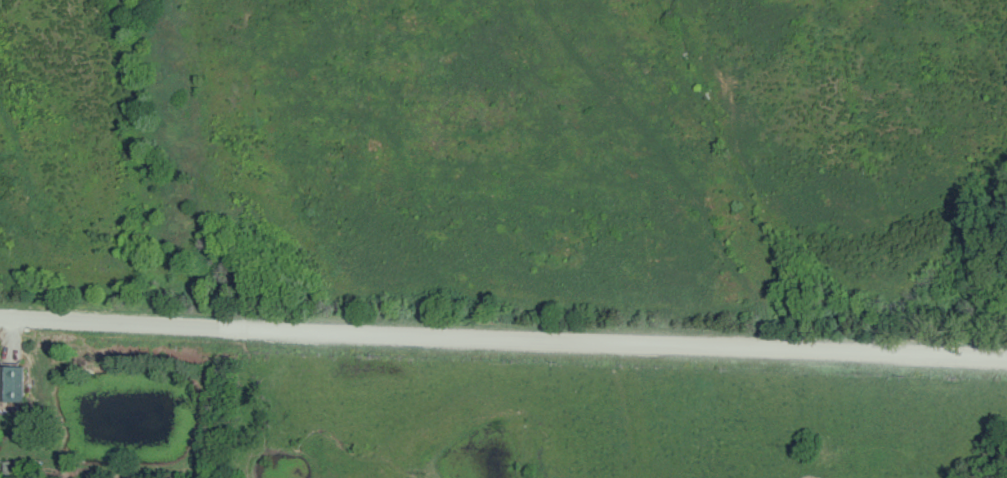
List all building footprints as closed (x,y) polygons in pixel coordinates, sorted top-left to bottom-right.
[(0,366),(0,403),(24,403),(24,366),(0,366)]
